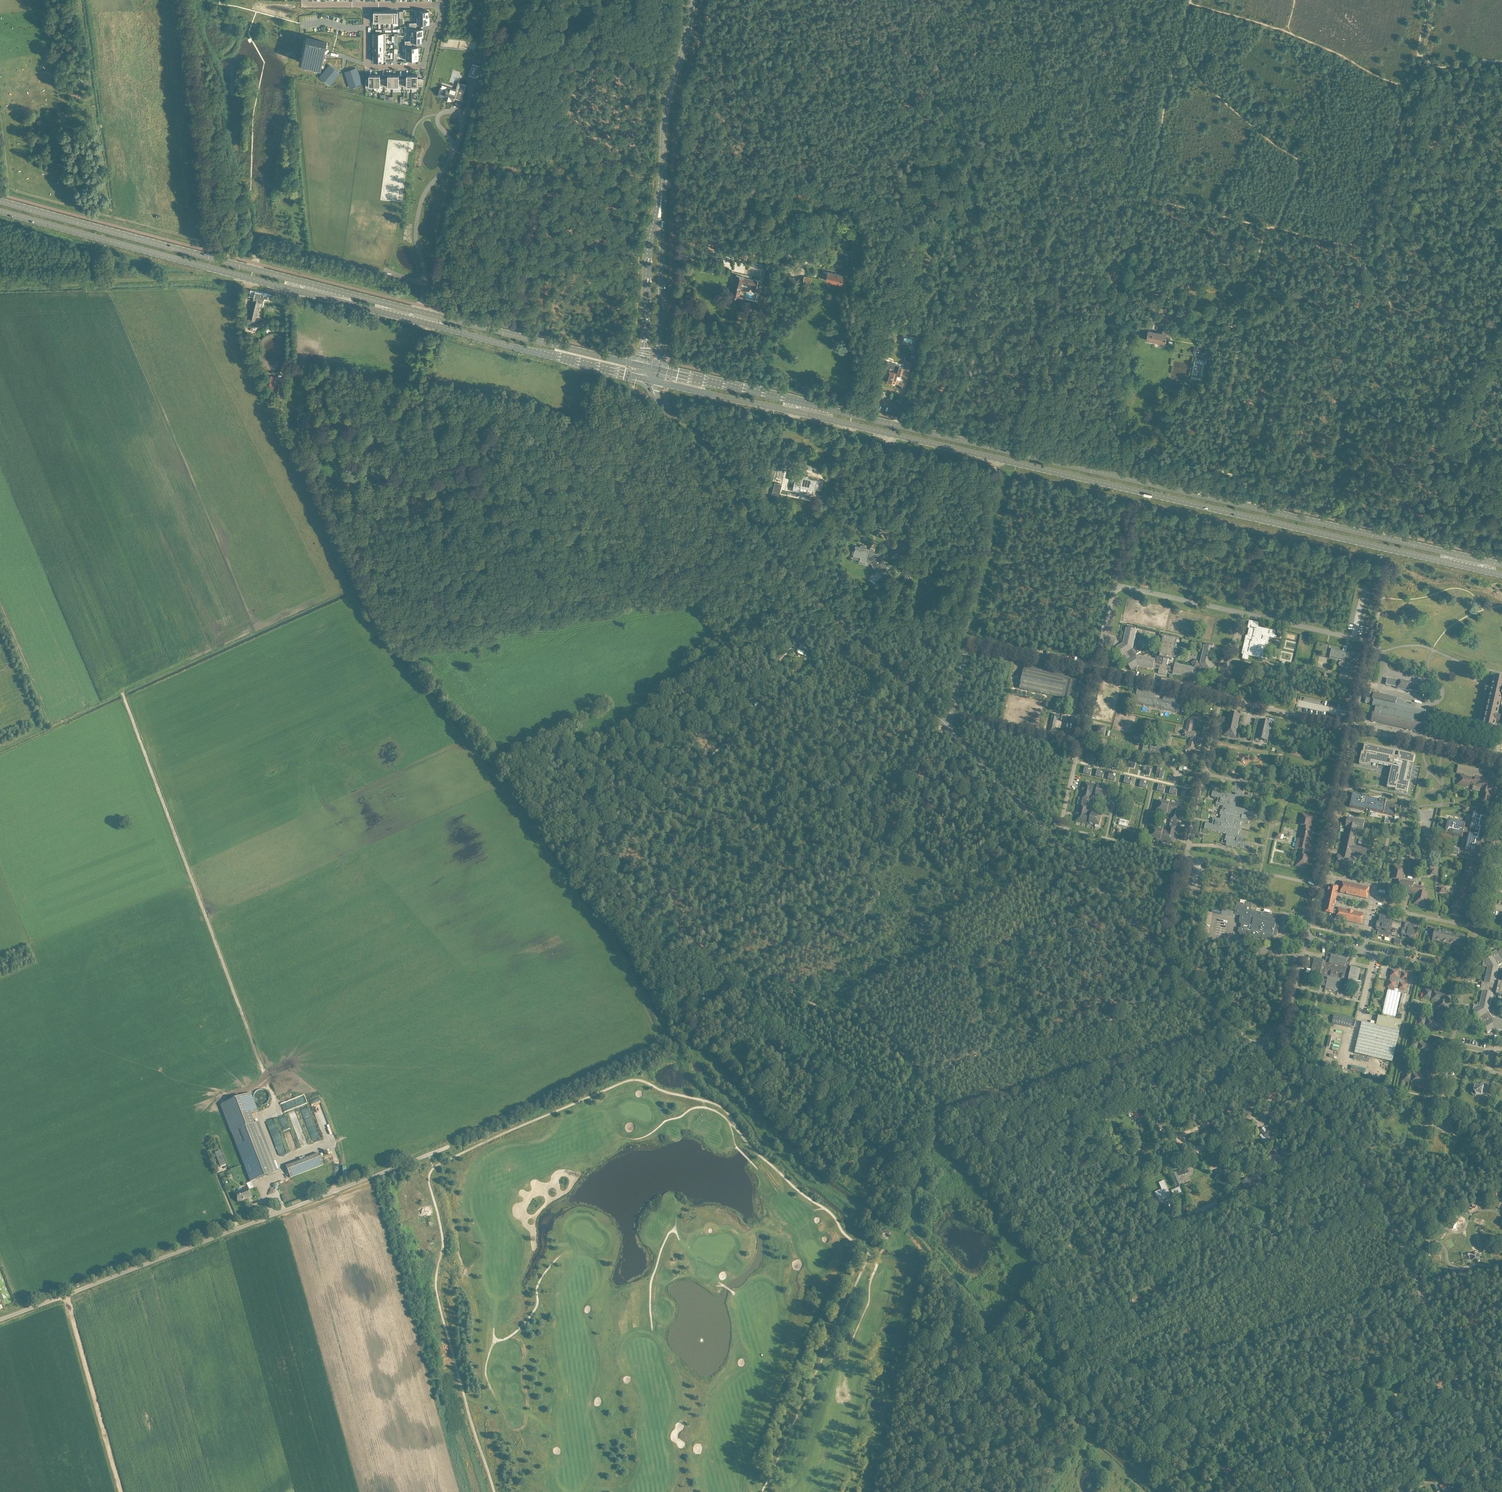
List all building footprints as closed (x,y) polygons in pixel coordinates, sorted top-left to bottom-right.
[(417,17),(414,17),(414,23),(410,23),(410,26),(416,26),(416,23),(429,23),(429,17),(417,17)] [(416,29),(416,26),(410,26),(409,26),(409,35),(423,35),(423,29),(416,29)] [(405,44),(412,44),(412,41),(423,41),(423,35),(409,35),(409,41),(405,41),(405,44)] [(301,62),(322,67),(327,42),(307,38),(301,62)] [(412,47),(412,44),(405,44),(405,47),(406,47),(406,53),(418,53),(418,47),(412,47)] [(473,63),(469,75),(477,78),(477,76),(478,77),(479,75),(478,74),(480,66),(473,63)] [(320,77),(328,84),(339,72),(331,65),(320,77)] [(351,87),(361,84),(356,68),(346,71),(351,87)] [(366,87),(374,87),(374,75),(371,75),(369,75),(369,79),(366,79),(366,87)] [(380,75),(374,75),(374,87),(380,87),(380,86),(385,86),(385,79),(380,79),(380,75)] [(393,88),(393,75),(388,75),(388,79),(385,79),(385,86),(388,86),(388,88),(393,88)] [(399,75),(393,75),(393,88),(399,88),(399,86),(403,86),(404,86),(404,83),(404,79),(399,79),(399,75)] [(403,88),(412,88),(412,75),(407,75),(407,79),(404,79),(404,83),(404,86),(403,86),(403,88)] [(418,75),(412,75),(412,88),(418,88),(418,86),(422,86),(424,79),(423,79),(418,79),(418,75)] [(439,93),(438,95),(441,96),(444,97),(444,98),(451,100),(451,99),(453,100),(454,99),(454,98),(461,100),(462,100),(465,90),(466,87),(467,85),(466,85),(459,82),(456,89),(447,86),(446,90),(441,88),(440,90),(439,93)] [(798,188),(796,196),(808,199),(809,194),(806,193),(807,190),(798,188)] [(804,276),(803,282),(802,282),(810,284),(813,272),(809,272),(809,271),(808,271),(808,272),(807,277),(804,276)] [(826,280),(834,282),(841,284),(841,283),(845,283),(846,278),(842,277),(843,275),(828,271),(828,272),(823,271),(822,275),(827,276),(826,280)] [(733,287),(731,296),(739,297),(742,284),(753,286),(752,291),(758,292),(760,280),(755,279),(755,280),(743,277),(744,276),(736,275),(733,287)] [(249,296),(254,297),(249,318),(250,318),(249,321),(255,323),(256,320),(259,306),(262,306),(265,293),(251,290),(250,291),(249,296)] [(1153,341),(1161,342),(1165,343),(1165,342),(1166,342),(1166,339),(1167,339),(1167,338),(1166,338),(1167,335),(1174,337),(1175,329),(1163,327),(1162,334),(1149,331),(1147,341),(1147,340),(1152,341),(1152,342),(1153,342),(1153,341)] [(905,355),(904,357),(905,357),(904,361),(913,363),(918,346),(915,345),(914,350),(908,348),(907,348),(905,355)] [(887,365),(885,369),(889,370),(886,381),(893,383),(893,382),(895,383),(896,379),(898,374),(902,376),(903,371),(904,371),(904,368),(904,367),(904,366),(899,365),(899,364),(887,361),(886,365),(887,365)] [(272,376),(269,390),(281,392),(284,378),(272,376)] [(297,418),(299,422),(300,422),(302,426),(304,425),(305,425),(305,426),(306,426),(307,426),(308,426),(308,425),(311,427),(314,423),(311,421),(311,420),(310,419),(310,418),(309,418),(308,417),(307,417),(305,412),(299,414),(300,417),(297,418)] [(794,485),(793,489),(793,490),(793,489),(799,490),(800,490),(800,487),(808,488),(815,490),(820,491),(822,482),(817,480),(808,478),(807,479),(802,477),(803,476),(796,474),(795,481),(794,485)] [(775,483),(772,493),(779,494),(781,484),(775,483)] [(853,555),(860,556),(859,560),(860,560),(859,562),(865,564),(866,561),(867,557),(871,558),(876,567),(879,565),(882,569),(883,571),(887,569),(886,567),(881,558),(884,557),(883,555),(888,552),(885,547),(880,550),(881,551),(877,554),(874,553),(874,550),(873,550),(870,549),(866,548),(866,546),(861,545),(861,547),(855,546),(855,547),(854,547),(854,549),(854,551),(853,550),(852,554),(853,554),(853,555)] [(1245,640),(1242,654),(1243,655),(1242,659),(1248,660),(1249,656),(1267,660),(1268,656),(1270,656),(1270,653),(1263,652),(1266,642),(1268,642),(1269,637),(1270,638),(1276,639),(1277,636),(1275,636),(1276,631),(1271,630),(1258,627),(1259,623),(1249,621),(1248,627),(1250,627),(1248,636),(1246,636),(1245,640)] [(1123,643),(1116,647),(1122,656),(1120,657),(1121,659),(1122,660),(1123,661),(1124,663),(1126,661),(1131,670),(1136,671),(1138,666),(1153,670),(1153,668),(1155,661),(1155,659),(1136,655),(1141,652),(1137,646),(1132,649),(1137,630),(1135,630),(1136,627),(1128,626),(1128,628),(1126,628),(1123,643)] [(1155,661),(1153,668),(1155,669),(1156,666),(1159,667),(1158,673),(1166,675),(1168,669),(1173,670),(1174,668),(1166,666),(1168,659),(1172,660),(1173,657),(1175,650),(1174,649),(1175,647),(1176,647),(1177,639),(1163,636),(1162,644),(1162,647),(1161,646),(1159,654),(1160,654),(1159,657),(1156,656),(1155,659),(1155,661)] [(1173,670),(1173,674),(1188,677),(1187,683),(1192,684),(1201,678),(1202,680),(1203,679),(1205,678),(1206,677),(1207,676),(1206,674),(1215,669),(1211,663),(1214,647),(1213,647),(1213,645),(1206,643),(1206,645),(1204,645),(1200,664),(1197,659),(1191,663),(1194,668),(1175,664),(1174,668),(1173,670)] [(1346,652),(1331,648),(1329,658),(1342,661),(1342,662),(1341,662),(1340,662),(1339,663),(1339,664),(1339,665),(1339,666),(1340,666),(1342,667),(1340,677),(1349,679),(1352,666),(1350,662),(1358,657),(1353,648),(1347,647),(1348,645),(1346,652)] [(799,650),(797,653),(803,656),(806,657),(809,649),(800,646),(800,647),(799,648),(799,650)] [(1069,675),(1025,665),(1019,689),(1064,699),(1064,697),(1067,697),(1067,698),(1071,699),(1075,680),(1071,679),(1071,680),(1068,680),(1069,675)] [(1414,684),(1411,684),(1411,683),(1399,680),(1399,681),(1387,678),(1386,685),(1395,687),(1395,688),(1409,691),(1409,690),(1412,691),(1414,684)] [(1494,678),(1492,688),(1487,687),(1486,691),(1487,692),(1483,712),(1486,712),(1485,717),(1482,716),(1481,721),(1484,722),(1483,726),(1494,729),(1496,722),(1499,722),(1500,718),(1497,717),(1501,699),(1501,700),(1501,680),(1494,678)] [(1137,688),(1134,703),(1179,713),(1182,699),(1164,694),(1163,700),(1154,698),(1155,692),(1137,688)] [(1377,720),(1382,721),(1382,722),(1386,723),(1386,722),(1406,727),(1406,729),(1407,729),(1407,730),(1409,730),(1411,730),(1411,731),(1412,731),(1413,730),(1414,731),(1416,732),(1416,731),(1418,732),(1420,733),(1420,732),(1422,733),(1424,726),(1422,725),(1426,711),(1411,707),(1412,705),(1394,701),(1395,699),(1375,695),(1375,693),(1374,692),(1372,699),(1374,699),(1372,705),(1376,706),(1374,714),(1372,714),(1371,721),(1373,721),(1373,722),(1375,722),(1376,722),(1377,720)] [(1240,715),(1230,712),(1227,727),(1226,727),(1224,735),(1236,738),(1238,729),(1236,729),(1237,725),(1238,725),(1240,715)] [(1050,727),(1049,732),(1053,733),(1062,735),(1067,736),(1068,731),(1070,722),(1071,718),(1067,717),(1064,716),(1063,716),(1063,719),(1062,721),(1065,721),(1063,730),(1055,728),(1057,719),(1059,720),(1060,720),(1060,719),(1061,715),(1060,715),(1057,715),(1053,714),(1052,718),(1050,727)] [(1197,742),(1198,739),(1196,738),(1197,733),(1191,732),(1191,729),(1192,729),(1193,724),(1199,720),(1196,716),(1188,721),(1187,728),(1186,731),(1184,731),(1183,734),(1185,735),(1185,736),(1191,737),(1190,741),(1189,746),(1184,749),(1187,753),(1193,749),(1195,742),(1197,742)] [(1258,728),(1256,738),(1267,741),(1270,731),(1269,731),(1271,722),(1261,719),(1259,728),(1258,728)] [(1097,734),(1106,736),(1108,728),(1099,726),(1097,734)] [(1144,744),(1142,753),(1152,756),(1153,753),(1159,754),(1162,745),(1151,743),(1151,746),(1144,744)] [(1362,752),(1359,764),(1374,767),(1375,762),(1378,763),(1392,766),(1387,787),(1395,789),(1395,790),(1407,793),(1410,778),(1405,777),(1406,774),(1408,763),(1413,764),(1415,756),(1415,755),(1399,752),(1398,757),(1394,757),(1395,751),(1365,744),(1365,745),(1363,753),(1362,752)] [(1458,765),(1456,773),(1464,775),(1464,776),(1462,775),(1459,774),(1459,777),(1458,782),(1457,785),(1460,785),(1466,787),(1469,788),(1470,785),(1470,782),(1471,782),(1471,785),(1473,785),(1472,790),(1480,791),(1481,787),(1482,788),(1479,802),(1479,805),(1481,805),(1486,806),(1489,807),(1490,804),(1491,798),(1492,795),(1489,794),(1486,794),(1486,793),(1496,795),(1501,775),(1488,772),(1488,773),(1486,780),(1482,779),(1483,777),(1482,777),(1484,771),(1458,765)] [(1160,774),(1159,778),(1162,779),(1164,772),(1161,771),(1161,767),(1158,766),(1156,774),(1160,774)] [(1102,778),(1103,774),(1100,774),(1101,770),(1097,769),(1095,776),(1102,778)] [(1113,773),(1109,772),(1108,779),(1115,781),(1116,777),(1112,777),(1113,773)] [(1077,815),(1076,821),(1093,825),(1093,824),(1100,826),(1102,816),(1088,812),(1089,807),(1088,807),(1089,801),(1090,801),(1092,795),(1106,799),(1108,789),(1102,787),(1102,786),(1085,782),(1083,788),(1084,788),(1084,791),(1083,790),(1081,799),(1083,799),(1081,805),(1080,805),(1078,813),(1079,813),(1078,816),(1077,815)] [(1227,841),(1226,846),(1248,851),(1250,845),(1242,843),(1243,839),(1245,839),(1246,837),(1238,835),(1239,831),(1241,831),(1242,826),(1240,826),(1241,822),(1248,824),(1249,821),(1247,821),(1248,817),(1256,818),(1257,812),(1235,807),(1237,798),(1249,800),(1249,799),(1251,799),(1252,794),(1248,793),(1248,796),(1243,795),(1245,786),(1235,784),(1237,784),(1236,787),(1233,786),(1231,792),(1236,793),(1235,795),(1213,790),(1211,797),(1219,798),(1218,802),(1216,802),(1216,805),(1223,806),(1222,810),(1221,810),(1220,815),(1221,815),(1220,819),(1213,817),(1212,820),(1214,821),(1213,825),(1206,823),(1204,829),(1226,834),(1225,841),(1227,841)] [(1174,788),(1171,787),(1169,794),(1176,796),(1177,792),(1173,791),(1174,788)] [(1349,807),(1367,811),(1367,810),(1393,816),(1396,804),(1386,802),(1386,801),(1379,799),(1379,801),(1369,798),(1370,797),(1352,793),(1349,807)] [(1153,827),(1150,838),(1156,839),(1156,840),(1173,844),(1175,839),(1174,838),(1174,836),(1175,836),(1177,828),(1176,827),(1177,821),(1179,822),(1181,814),(1180,813),(1180,811),(1181,811),(1183,805),(1166,801),(1165,802),(1159,801),(1156,812),(1161,813),(1161,812),(1171,814),(1169,820),(1171,820),(1169,826),(1168,826),(1167,831),(1157,829),(1157,828),(1153,827)] [(1480,836),(1481,832),(1484,833),(1488,816),(1474,812),(1470,829),(1464,828),(1465,823),(1448,819),(1445,834),(1462,837),(1463,833),(1469,834),(1465,851),(1479,854),(1483,837),(1480,836)] [(1310,829),(1313,816),(1302,813),(1300,822),(1302,825),(1305,826),(1304,828),(1302,827),(1299,839),(1298,839),(1295,848),(1299,849),(1296,866),(1307,868),(1309,859),(1307,856),(1304,856),(1304,855),(1307,855),(1312,832),(1309,831),(1310,829)] [(1338,855),(1337,858),(1338,859),(1337,862),(1340,863),(1341,862),(1343,865),(1345,865),(1347,864),(1347,865),(1350,865),(1353,866),(1354,863),(1354,861),(1353,861),(1353,858),(1351,858),(1352,853),(1359,855),(1363,856),(1363,855),(1366,855),(1367,850),(1364,849),(1364,848),(1353,846),(1357,829),(1363,830),(1365,821),(1348,817),(1346,825),(1347,827),(1343,843),(1344,844),(1344,845),(1343,850),(1344,850),(1342,856),(1341,855),(1338,855)] [(1119,825),(1128,827),(1129,820),(1121,818),(1119,825)] [(1470,877),(1474,878),(1477,863),(1467,861),(1462,881),(1460,888),(1458,887),(1456,899),(1458,900),(1458,901),(1452,900),(1449,914),(1460,917),(1464,899),(1466,899),(1471,878),(1469,878),(1470,877)] [(1425,906),(1428,893),(1424,892),(1425,887),(1414,885),(1414,882),(1407,880),(1407,881),(1402,880),(1405,868),(1393,865),(1391,878),(1396,880),(1395,886),(1400,887),(1400,890),(1404,891),(1404,893),(1407,893),(1407,890),(1412,891),(1411,893),(1416,894),(1414,904),(1425,906)] [(1367,899),(1369,888),(1343,882),(1341,893),(1367,899)] [(1337,907),(1334,906),(1338,887),(1330,885),(1328,893),(1327,893),(1323,912),(1332,914),(1333,913),(1337,914),(1336,918),(1361,924),(1364,914),(1339,908),(1338,911),(1336,910),(1337,907)] [(1235,912),(1234,915),(1243,917),(1239,934),(1254,937),(1253,940),(1257,940),(1258,938),(1272,941),(1273,935),(1274,936),(1277,924),(1276,924),(1277,916),(1251,910),(1253,904),(1246,902),(1246,905),(1237,903),(1235,912)] [(1397,934),(1402,935),(1403,930),(1404,930),(1406,923),(1400,922),(1400,923),(1397,923),(1398,921),(1387,919),(1386,920),(1384,920),(1385,917),(1381,916),(1379,923),(1377,923),(1376,928),(1378,928),(1377,935),(1384,936),(1384,937),(1391,939),(1391,935),(1397,937),(1397,934)] [(1403,930),(1402,935),(1407,936),(1408,935),(1410,935),(1409,938),(1414,939),(1415,932),(1417,932),(1418,927),(1412,926),(1412,927),(1409,927),(1410,924),(1406,923),(1404,930),(1403,930)] [(1432,927),(1430,935),(1434,936),(1432,941),(1450,945),(1449,946),(1453,947),(1453,946),(1457,946),(1457,945),(1464,947),(1466,937),(1435,930),(1436,928),(1432,927)] [(1329,962),(1317,959),(1316,963),(1314,962),(1312,971),(1314,971),(1313,975),(1318,976),(1316,986),(1320,987),(1321,983),(1326,984),(1325,988),(1338,991),(1338,987),(1344,988),(1343,992),(1347,993),(1350,983),(1354,985),(1355,981),(1357,981),(1359,973),(1357,972),(1358,968),(1345,966),(1347,961),(1343,960),(1343,958),(1335,956),(1334,958),(1330,957),(1329,962)] [(1399,972),(1399,971),(1391,970),(1390,977),(1391,977),(1390,980),(1389,980),(1387,987),(1389,988),(1398,990),(1405,992),(1407,984),(1406,984),(1407,981),(1408,981),(1409,974),(1402,972),(1402,973),(1399,972)] [(1480,990),(1482,991),(1492,993),(1493,989),(1497,990),(1496,994),(1499,995),(1498,995),(1501,996),(1501,982),(1501,981),(1501,982),(1498,981),(1497,986),(1495,985),(1484,983),(1482,982),(1480,990)] [(1397,993),(1398,990),(1389,988),(1388,991),(1388,990),(1382,1014),(1395,1017),(1400,993),(1397,993)] [(1421,1027),(1424,1028),(1424,1025),(1426,1026),(1425,1029),(1439,1032),(1439,1030),(1442,1031),(1442,1028),(1444,1029),(1447,1016),(1444,1015),(1445,1011),(1448,1011),(1450,998),(1449,998),(1450,995),(1447,995),(1447,994),(1434,991),(1433,993),(1431,993),(1432,991),(1429,990),(1425,989),(1423,999),(1430,1000),(1430,998),(1432,999),(1431,1001),(1437,1002),(1439,1003),(1438,1009),(1436,1008),(1436,1009),(1439,1009),(1437,1014),(1435,1013),(1435,1014),(1436,1014),(1435,1020),(1433,1019),(1428,1018),(1427,1021),(1425,1020),(1426,1018),(1419,1017),(1417,1026),(1421,1027)] [(1473,1010),(1478,1019),(1477,1020),(1478,1023),(1480,1025),(1482,1024),(1488,1033),(1494,1029),(1501,1031),(1501,1020),(1492,1018),(1489,1013),(1493,993),(1492,993),(1482,991),(1479,1006),(1474,1005),(1473,1010)] [(1334,1015),(1332,1023),(1351,1028),(1353,1020),(1334,1015)] [(1370,1024),(1362,1022),(1354,1053),(1392,1062),(1402,1021),(1378,1016),(1377,1022),(1371,1021),(1370,1024)] [(771,1042),(766,1039),(762,1047),(767,1049),(770,1043),(771,1042)] [(1486,1095),(1488,1084),(1484,1083),(1483,1083),(1482,1084),(1481,1084),(1480,1085),(1480,1086),(1475,1085),(1474,1090),(1471,1090),(1471,1092),(1472,1093),(1473,1095),(1474,1096),(1475,1096),(1476,1096),(1476,1094),(1482,1096),(1482,1094),(1485,1094),(1486,1089),(1487,1089),(1486,1095)] [(278,1171),(259,1122),(254,1124),(250,1114),(257,1112),(250,1093),(221,1104),(232,1132),(252,1182),(278,1171)] [(306,1094),(279,1103),(282,1112),(309,1103),(306,1094)] [(855,1115),(854,1115),(859,1118),(858,1120),(857,1119),(856,1120),(860,1123),(863,1119),(860,1117),(861,1116),(857,1112),(855,1114),(854,1114),(855,1115)] [(269,1123),(278,1154),(285,1152),(276,1121),(269,1123)] [(1157,1124),(1154,1126),(1157,1131),(1155,1132),(1158,1137),(1162,1135),(1160,1130),(1163,1129),(1159,1122),(1158,1123),(1157,1123),(1157,1124)] [(1264,1128),(1261,1131),(1263,1133),(1260,1136),(1264,1140),(1266,1138),(1267,1138),(1271,1135),(1273,1138),(1276,1136),(1273,1133),(1274,1133),(1270,1128),(1266,1131),(1264,1128)] [(803,1135),(799,1138),(804,1145),(808,1141),(803,1135)] [(291,1178),(324,1165),(319,1153),(286,1166),(291,1178)] [(1180,1187),(1182,1186),(1178,1176),(1189,1172),(1187,1168),(1190,1167),(1190,1166),(1186,1167),(1187,1169),(1178,1171),(1171,1174),(1177,1188),(1180,1187)] [(1246,1179),(1243,1182),(1251,1192),(1260,1184),(1257,1181),(1252,1185),(1246,1179)] [(1160,1190),(1155,1193),(1159,1202),(1164,1200),(1164,1199),(1166,1198),(1167,1201),(1172,1199),(1164,1181),(1159,1183),(1164,1194),(1162,1195),(1160,1190)] [(1180,1187),(1177,1188),(1171,1190),(1174,1195),(1182,1192),(1180,1187)] [(238,1202),(252,1197),(249,1189),(245,1191),(244,1190),(235,1193),(238,1202)] [(1458,1217),(1462,1215),(1460,1212),(1455,1215),(1453,1220),(1457,1221),(1458,1217)] [(1022,1309),(1022,1310),(1026,1313),(1029,1316),(1030,1315),(1031,1314),(1032,1315),(1031,1316),(1033,1319),(1036,1316),(1033,1314),(1033,1315),(1024,1307),(1023,1307),(1022,1307),(1023,1308),(1022,1309)] [(1051,1351),(1053,1352),(1054,1352),(1055,1352),(1053,1355),(1053,1356),(1056,1357),(1058,1354),(1060,1355),(1062,1352),(1059,1351),(1061,1349),(1059,1348),(1060,1348),(1058,1347),(1056,1347),(1055,1349),(1053,1347),(1051,1351)] [(1393,1414),(1395,1421),(1404,1418),(1401,1411),(1393,1414)]
